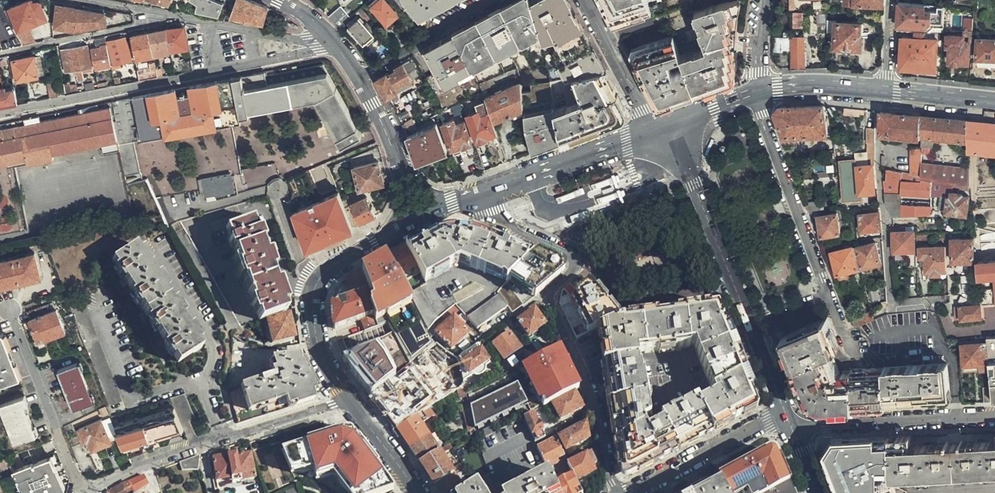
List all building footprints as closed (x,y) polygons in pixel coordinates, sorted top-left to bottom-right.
[(38,0),(33,3),(31,0),(10,9),(19,30),(41,22),(46,20),(38,0)] [(197,11),(203,12),(217,15),(220,2),(208,0),(192,0),(198,3),(197,11)] [(266,8),(266,7),(247,0),(230,0),(229,4),(234,5),(231,17),(261,24),(266,8)] [(385,0),(380,0),(379,0),(374,0),(370,3),(387,23),(397,15),(385,0)] [(406,1),(411,7),(420,18),(455,0),(406,0),(406,1)] [(518,74),(529,70),(545,62),(546,62),(534,17),(529,0),(519,0),(453,35),(472,72),(511,52),(516,67),(518,74)] [(546,62),(550,79),(604,68),(568,0),(529,0),(534,17),(546,62)] [(606,12),(617,17),(652,12),(648,0),(600,0),(606,12)] [(695,92),(724,81),(732,70),(733,36),(733,22),(734,17),(737,0),(731,0),(699,11),(668,21),(674,36),(694,90),(695,92)] [(699,11),(731,0),(696,0),(699,11)] [(898,17),(897,30),(915,31),(925,32),(926,29),(931,22),(943,24),(945,6),(939,5),(898,2),(898,17)] [(105,23),(103,13),(58,6),(55,25),(72,29),(75,29),(105,23)] [(329,15),(339,27),(346,21),(349,18),(339,7),(329,15)] [(794,27),(804,27),(804,12),(794,12),(794,27)] [(110,20),(111,28),(123,25),(121,18),(110,20)] [(970,39),(971,39),(972,33),(971,33),(972,18),(964,18),(964,30),(962,31),(962,35),(947,34),(947,36),(946,46),(950,46),(949,62),(951,62),(951,63),(961,65),(962,63),(968,63),(970,39)] [(346,21),(339,27),(345,32),(347,30),(352,35),(354,34),(362,44),(366,42),(368,44),(373,40),(371,37),(372,35),(358,19),(354,22),(352,20),(347,24),(346,21)] [(862,36),(862,35),(860,35),(861,24),(838,22),(836,46),(844,47),(844,51),(845,53),(850,53),(852,51),(852,48),(861,48),(861,53),(872,54),(872,37),(862,36)] [(165,30),(169,52),(188,48),(183,27),(165,30)] [(17,34),(13,29),(8,32),(11,37),(17,34)] [(153,55),(169,52),(165,30),(148,33),(153,55)] [(925,38),(925,32),(915,31),(915,35),(915,38),(903,37),(901,67),(936,69),(938,39),(925,38)] [(153,56),(153,55),(148,33),(130,36),(135,60),(153,56)] [(443,87),(472,72),(453,35),(421,51),(421,56),(432,75),(436,73),(443,87)] [(652,98),(662,102),(669,99),(694,90),(674,36),(637,48),(633,57),(632,60),(635,66),(652,98)] [(792,69),(805,68),(803,36),(791,37),(792,69)] [(977,37),(976,58),(994,59),(994,39),(977,37)] [(129,61),(124,39),(108,43),(113,65),(129,61)] [(99,46),(89,48),(94,70),(110,66),(105,43),(99,44),(99,46)] [(86,45),(78,46),(82,68),(91,66),(86,45)] [(82,68),(78,46),(68,48),(68,49),(72,70),(79,69),(80,77),(84,76),(82,68)] [(72,70),(68,49),(62,50),(66,71),(72,70)] [(54,65),(52,55),(45,56),(47,67),(54,65)] [(37,77),(33,56),(13,60),(17,81),(37,77)] [(174,73),(192,69),(190,59),(179,61),(179,57),(171,58),(174,73)] [(140,80),(157,76),(154,61),(147,62),(148,67),(137,69),(140,80)] [(386,75),(377,79),(386,96),(395,91),(394,89),(410,81),(417,76),(410,63),(404,66),(402,65),(396,68),(397,70),(392,73),(392,74),(387,77),(386,75)] [(265,76),(264,71),(132,97),(141,140),(230,123),(241,121),(240,118),(249,115),(249,113),(314,100),(340,147),(356,138),(361,135),(323,65),(278,73),(265,76)] [(604,68),(550,79),(550,82),(557,125),(561,141),(620,119),(624,108),(604,68)] [(67,77),(62,78),(65,95),(77,92),(76,86),(75,84),(69,86),(67,77)] [(412,85),(410,81),(394,89),(395,91),(397,94),(412,85)] [(529,92),(520,94),(521,108),(523,127),(524,131),(531,153),(561,141),(557,125),(550,82),(528,86),(529,92)] [(520,94),(519,83),(484,98),(485,101),(492,121),(521,108),(520,94)] [(16,104),(13,91),(4,92),(3,89),(0,90),(0,107),(16,104)] [(141,140),(132,97),(109,102),(110,107),(117,144),(132,141),(141,140)] [(492,121),(485,101),(476,104),(478,111),(467,116),(477,142),(485,139),(485,137),(496,133),(492,121)] [(462,112),(459,103),(452,106),(455,115),(462,112)] [(97,104),(79,108),(79,113),(98,109),(97,104)] [(827,135),(824,105),(780,107),(775,114),(784,137),(827,135)] [(110,107),(41,122),(25,125),(0,130),(0,169),(52,159),(51,154),(98,145),(101,155),(118,151),(117,144),(110,107)] [(433,116),(438,113),(435,107),(424,112),(426,118),(433,116)] [(864,109),(843,107),(843,113),(863,115),(864,109)] [(921,121),(920,115),(881,111),(881,134),(883,140),(900,142),(899,136),(921,138),(921,121)] [(921,138),(921,148),(931,148),(931,137),(968,142),(968,120),(959,119),(920,115),(921,121),(921,138)] [(41,122),(39,116),(24,119),(25,125),(41,122)] [(404,123),(407,129),(414,124),(411,119),(404,123)] [(470,141),(463,122),(455,125),(452,120),(441,125),(450,149),(460,146),(461,148),(471,145),(469,142),(470,141)] [(968,120),(968,142),(968,151),(979,152),(994,153),(994,123),(987,123),(968,120)] [(406,138),(416,164),(445,152),(435,125),(423,129),(423,130),(415,133),(415,134),(406,138)] [(138,171),(132,141),(117,144),(118,151),(123,175),(138,171)] [(911,175),(921,177),(921,164),(921,148),(911,147),(910,164),(911,175)] [(874,191),(872,166),(855,167),(854,159),(839,160),(842,200),(860,199),(859,192),(874,191)] [(347,160),(328,168),(332,176),(351,168),(347,160)] [(382,183),(376,162),(354,168),(359,189),(382,183)] [(921,164),(921,177),(953,184),(969,187),(969,169),(935,165),(921,164)] [(232,172),(237,189),(247,186),(242,169),(232,172)] [(883,182),(884,197),(895,197),(895,193),(901,193),(901,195),(930,197),(950,196),(950,199),(948,199),(946,213),(965,215),(968,198),(960,196),(960,194),(952,193),(953,184),(921,177),(911,175),(884,169),(884,181),(883,182)] [(309,170),(306,171),(316,195),(323,198),(338,192),(337,189),(324,194),(319,192),(309,170)] [(290,198),(289,200),(292,209),(306,248),(309,246),(306,243),(305,242),(315,238),(317,243),(353,228),(352,225),(344,207),(338,192),(323,198),(316,195),(306,171),(285,180),(289,183),(290,186),(291,188),(292,192),(291,195),(290,198)] [(233,190),(228,173),(203,177),(207,196),(216,193),(217,196),(226,194),(226,192),(233,190)] [(588,173),(572,178),(573,183),(589,177),(588,173)] [(895,197),(884,197),(885,206),(894,218),(902,217),(901,205),(901,195),(901,193),(895,193),(895,197)] [(366,197),(344,207),(352,225),(374,214),(366,197)] [(809,213),(825,210),(822,201),(805,203),(809,213)] [(902,217),(919,217),(919,212),(919,205),(901,205),(902,217)] [(238,211),(209,222),(212,230),(225,226),(241,220),(238,211)] [(862,231),(880,229),(878,212),(860,215),(862,231)] [(840,233),(836,213),(818,216),(822,236),(840,233)] [(258,320),(285,311),(252,216),(241,220),(225,226),(227,233),(229,238),(227,239),(228,242),(230,241),(232,247),(238,261),(239,266),(237,267),(238,270),(241,270),(243,276),(248,290),(246,290),(247,292),(248,292),(250,297),(252,302),(250,302),(251,306),(253,305),(255,311),(258,320)] [(670,224),(643,234),(644,239),(647,238),(648,240),(673,231),(670,224)] [(508,280),(536,253),(495,235),(472,227),(470,231),(456,226),(448,230),(447,227),(432,232),(405,247),(416,268),(424,282),(460,261),(484,273),(485,272),(506,282),(508,280)] [(906,227),(894,227),(893,236),(894,252),(905,251),(914,251),(913,232),(906,232),(906,227)] [(972,262),(972,240),(952,239),(952,261),(972,262)] [(856,256),(859,268),(875,264),(879,263),(875,243),(857,248),(858,255),(856,256)] [(188,327),(180,316),(182,315),(173,301),(171,301),(165,291),(166,290),(156,275),(155,275),(148,265),(149,264),(139,249),(138,250),(134,245),(112,259),(117,268),(115,270),(119,276),(122,275),(134,294),(132,295),(136,302),(138,302),(150,319),(148,321),(152,328),(154,327),(166,346),(164,347),(168,353),(170,352),(177,362),(201,347),(198,342),(199,341),(190,326),(188,327)] [(405,247),(386,258),(395,274),(397,274),(398,277),(399,277),(416,268),(405,247)] [(845,272),(859,268),(856,256),(854,256),(852,247),(830,252),(836,274),(838,273),(840,279),(847,277),(845,272)] [(925,275),(946,274),(945,248),(919,249),(919,272),(924,272),(925,275)] [(35,253),(27,255),(27,257),(6,262),(6,260),(0,262),(0,287),(13,284),(12,283),(19,281),(19,282),(26,281),(26,279),(32,278),(33,279),(41,277),(35,253)] [(508,280),(534,297),(561,274),(559,263),(536,253),(508,280)] [(364,294),(377,326),(384,323),(372,293),(369,294),(368,291),(377,286),(382,293),(401,281),(399,277),(398,277),(397,274),(395,274),(386,258),(345,282),(340,287),(335,295),(333,300),(331,306),(364,294)] [(981,305),(994,304),(994,262),(977,263),(981,300),(981,305)] [(599,330),(619,321),(589,284),(587,286),(580,276),(571,283),(561,292),(558,305),(575,340),(599,328),(599,330)] [(511,314),(522,306),(505,284),(497,293),(499,295),(507,307),(511,314)] [(408,294),(427,333),(434,323),(437,320),(420,288),(408,294)] [(364,331),(377,326),(364,294),(331,306),(333,330),(359,320),(364,331)] [(507,307),(499,295),(466,319),(476,330),(507,307)] [(65,331),(56,310),(54,310),(50,302),(28,311),(31,319),(29,319),(36,338),(44,335),(46,339),(65,331)] [(953,307),(953,320),(979,318),(979,306),(953,307)] [(619,321),(599,330),(605,363),(603,364),(605,383),(619,470),(631,475),(662,458),(722,428),(726,426),(748,414),(753,401),(739,364),(715,307),(619,321)] [(545,325),(533,310),(518,322),(529,337),(545,325)] [(860,325),(871,320),(870,312),(857,316),(860,325)] [(292,336),(286,314),(265,320),(271,342),(292,336)] [(469,332),(455,316),(436,332),(450,349),(469,332)] [(788,354),(793,369),(832,352),(838,349),(826,319),(781,338),(788,354)] [(384,323),(377,326),(364,331),(337,342),(343,359),(342,363),(352,379),(367,400),(375,393),(410,364),(388,322),(384,323)] [(519,348),(507,332),(491,343),(503,360),(519,348)] [(3,335),(0,336),(0,387),(19,380),(3,335)] [(985,338),(986,343),(988,364),(988,370),(990,387),(992,402),(994,402),(994,337),(985,338)] [(961,345),(962,366),(988,364),(986,343),(961,345)] [(394,430),(416,416),(462,387),(462,378),(461,367),(459,363),(457,359),(440,348),(435,344),(434,344),(410,364),(375,393),(377,395),(372,400),(394,430)] [(488,361),(478,345),(460,356),(463,361),(460,363),(468,374),(488,361)] [(578,389),(558,348),(522,366),(542,407),(578,389)] [(825,411),(853,409),(851,371),(843,372),(841,375),(839,374),(840,372),(832,352),(793,369),(805,398),(825,411)] [(309,392),(315,390),(299,359),(297,360),(295,355),(270,358),(274,368),(270,370),(272,375),(227,390),(237,422),(312,399),(309,392)] [(94,401),(78,362),(57,371),(73,409),(94,401)] [(988,364),(962,366),(963,372),(988,370),(988,364)] [(947,365),(884,369),(886,403),(895,403),(895,402),(895,398),(940,396),(949,395),(947,365)] [(851,371),(853,409),(886,407),(886,403),(884,369),(882,369),(852,370),(851,371)] [(527,403),(516,383),(469,406),(474,430),(527,403)] [(983,387),(984,402),(992,402),(990,387),(983,387)] [(173,406),(182,429),(186,438),(196,435),(190,420),(195,418),(184,392),(169,397),(173,406)] [(560,420),(582,409),(574,393),(566,397),(559,401),(552,405),(560,420)] [(169,397),(110,417),(114,426),(173,406),(169,397)] [(35,436),(24,406),(26,404),(24,398),(19,400),(0,407),(14,444),(35,436)] [(156,438),(182,429),(173,406),(114,426),(124,449),(148,441),(146,436),(154,433),(156,438)] [(532,413),(523,418),(534,443),(545,437),(538,422),(537,423),(532,413)] [(438,450),(416,416),(394,430),(419,462),(438,450)] [(111,442),(101,420),(78,430),(82,438),(87,437),(92,450),(111,442)] [(565,451),(588,439),(585,424),(559,437),(565,451)] [(351,492),(390,492),(391,492),(382,479),(384,477),(351,436),(346,440),(341,432),(294,448),(295,453),(283,457),(289,474),(310,466),(313,475),(332,468),(351,492)] [(889,437),(890,452),(891,477),(994,472),(994,447),(974,448),(974,440),(962,440),(962,442),(950,443),(950,441),(937,442),(937,449),(911,450),(911,446),(909,446),(908,436),(889,437)] [(890,452),(889,437),(880,438),(881,452),(890,452)] [(881,452),(880,438),(835,441),(827,453),(837,476),(867,468),(882,465),(881,452)] [(258,440),(248,443),(250,448),(254,446),(261,466),(276,461),(270,441),(260,445),(258,440)] [(555,440),(537,449),(545,469),(554,464),(553,461),(563,455),(555,440)] [(281,452),(283,457),(295,453),(294,448),(281,452)] [(453,474),(438,450),(419,462),(435,486),(453,474)] [(867,468),(837,476),(844,492),(879,492),(876,483),(891,477),(890,452),(881,452),(882,465),(867,468)] [(567,465),(569,470),(570,472),(572,476),(575,482),(585,477),(593,473),(590,467),(596,464),(590,453),(567,465)] [(16,454),(5,458),(8,465),(12,473),(22,468),(16,454)] [(253,479),(248,454),(235,456),(235,454),(211,459),(216,480),(229,478),(230,484),(253,479)] [(770,454),(767,454),(751,463),(717,481),(723,492),(774,492),(787,487),(774,456),(770,454)] [(12,473),(21,492),(53,492),(65,488),(50,456),(33,464),(32,463),(22,468),(12,473)] [(183,461),(178,463),(180,471),(196,471),(198,456),(183,461)] [(0,460),(0,468),(8,465),(5,458),(0,460)] [(313,475),(315,479),(331,472),(347,492),(351,492),(332,468),(313,475)] [(463,491),(453,474),(435,486),(439,492),(460,492),(463,491)] [(547,474),(511,492),(557,492),(553,485),(547,474)] [(142,475),(137,477),(122,484),(113,489),(106,492),(131,492),(146,483),(142,475)] [(487,476),(463,491),(460,492),(497,492),(487,476)] [(553,485),(557,492),(581,492),(575,482),(572,476),(553,485)] [(394,492),(384,477),(382,479),(391,492),(394,492)] [(717,481),(692,492),(723,492),(717,481)]
